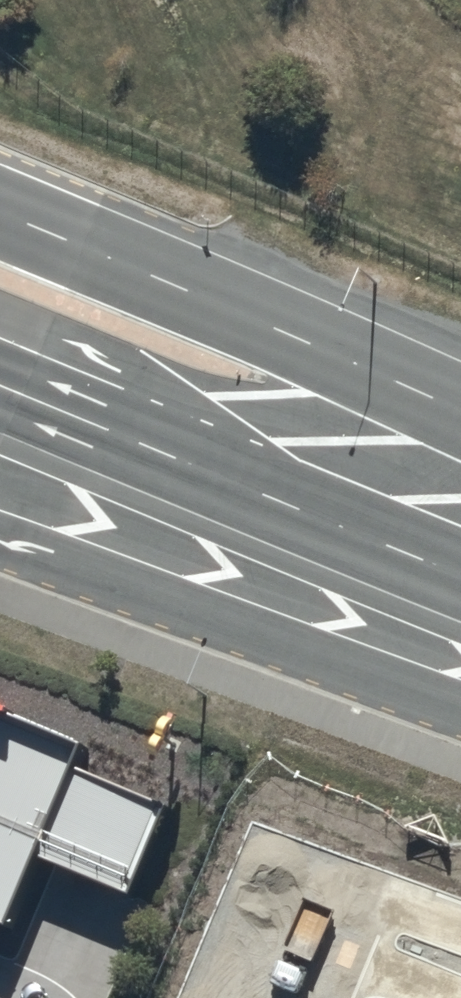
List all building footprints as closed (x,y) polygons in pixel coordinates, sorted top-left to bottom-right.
[(17,841),(118,882),(157,787),(65,750),(70,738),(78,718),(0,686),(0,882),(17,841)]
